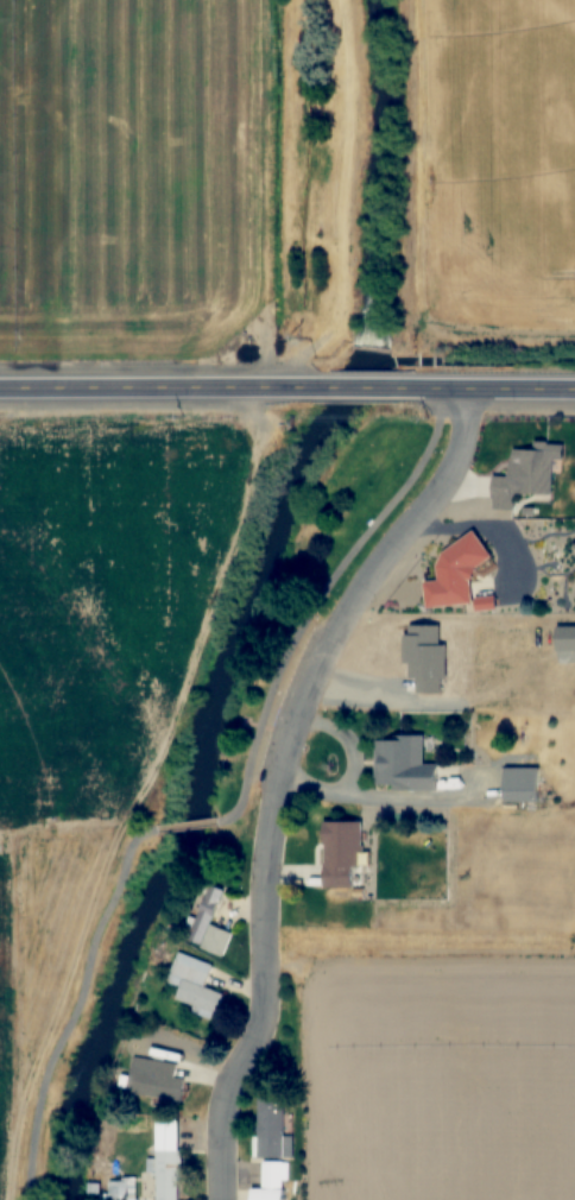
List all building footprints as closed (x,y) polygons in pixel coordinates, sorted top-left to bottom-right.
[(563,447),(511,446),(510,477),(493,477),(492,509),(515,510),(515,494),(552,495),(552,460),(563,461),(563,447)] [(483,563),(481,542),(437,545),(439,582),(424,583),(425,608),(473,605),(470,564),(483,563)] [(375,789),(438,790),(439,765),(424,765),(424,738),(375,737),(375,789)] [(539,803),(539,769),(504,769),(504,803),(539,803)] [(324,889),(362,889),(362,822),(324,822),(324,889)] [(181,940),(224,956),(233,933),(210,925),(223,891),(202,884),(181,940)] [(216,1016),(223,994),(205,988),(212,964),(177,953),(166,989),(177,992),(174,1003),(216,1016)] [(175,1076),(177,1064),(134,1056),(127,1093),(181,1103),(185,1078),(175,1076)] [(258,1159),(284,1159),(284,1097),(258,1097),(258,1159)] [(180,1119),(156,1119),(156,1199),(180,1199),(180,1119)] [(283,1162),(262,1162),(262,1190),(251,1190),(251,1199),(283,1199),(283,1162)] [(136,1180),(90,1180),(90,1193),(102,1193),(102,1199),(136,1199),(136,1180)]
